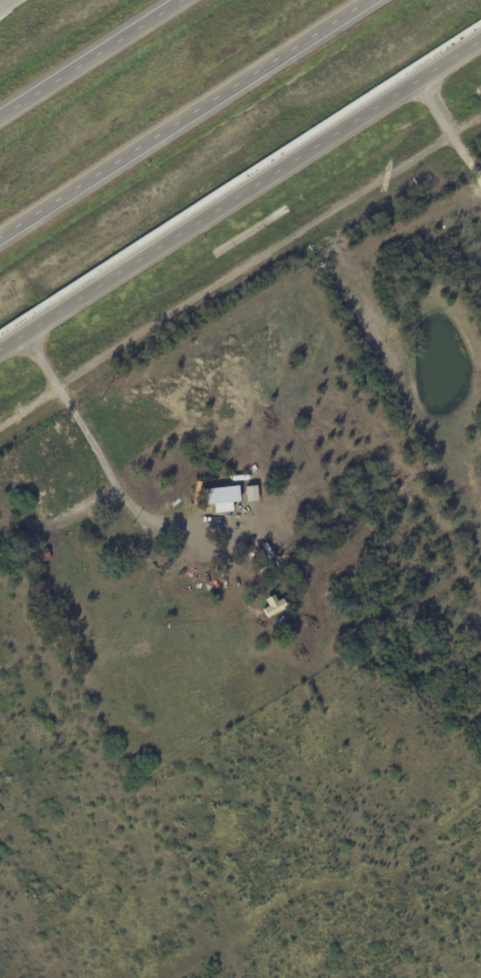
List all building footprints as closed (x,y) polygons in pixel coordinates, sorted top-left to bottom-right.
[(233,510),(232,502),(240,500),(238,484),(204,489),(206,505),(214,503),(215,513),(233,510)] [(258,500),(256,485),(245,486),(247,502),(258,500)] [(266,600),(268,606),(263,608),(266,616),(287,609),(282,594),(266,600)]
